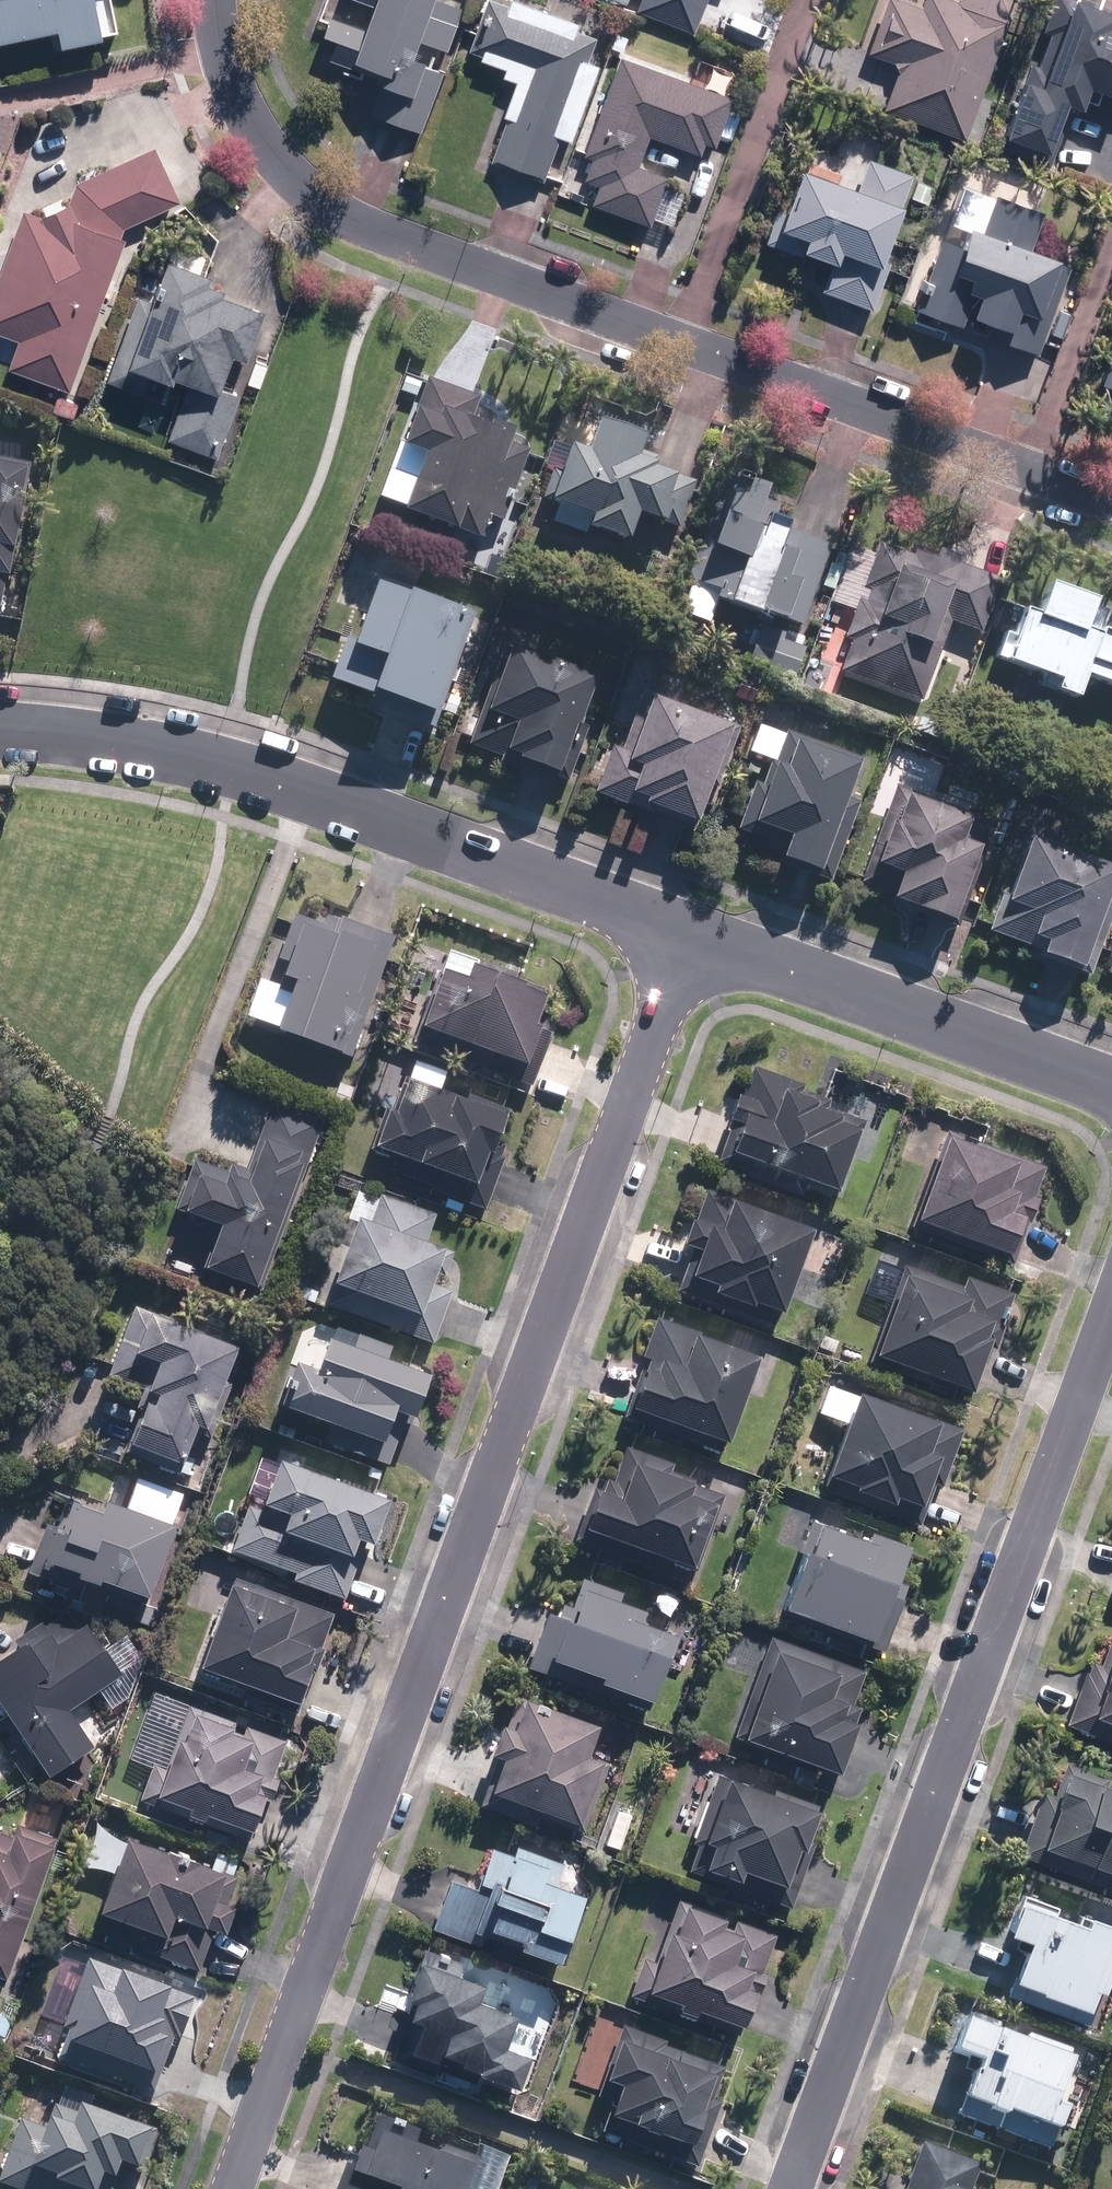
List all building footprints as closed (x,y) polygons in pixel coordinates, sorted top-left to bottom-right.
[(60,29),(63,43),(107,35),(101,0),(0,0),(0,42),(60,29)] [(416,62),(423,41),(447,50),(463,7),(443,0),(380,0),(357,66),(386,76),(372,115),(423,132),(443,71),(416,62)] [(543,181),(596,37),(543,18),(543,19),(489,0),(488,0),(466,62),(520,81),(490,162),(543,181)] [(638,12),(690,28),(700,0),(642,0),(638,12)] [(967,0),(927,0),(925,5),(912,0),(887,0),(867,53),(896,64),(881,104),(971,137),(1015,18),(967,0)] [(1107,0),(1059,0),(1048,27),(1053,30),(1044,59),(1032,55),(1006,133),(1058,151),(1072,103),(1084,107),(1091,87),(1111,94),(1111,2),(1107,0)] [(672,177),(638,164),(649,135),(713,158),(736,96),(622,54),(584,156),(602,163),(587,203),(653,227),(672,177)] [(182,199),(159,148),(73,187),(78,199),(44,215),(26,208),(0,281),(0,332),(21,339),(12,366),(70,388),(128,236),(113,230),(182,199)] [(778,242),(833,263),(823,289),(868,306),(917,177),(871,160),(861,188),(806,168),(778,242)] [(988,228),(954,217),(921,305),(967,326),(973,312),(1016,329),(1012,340),(1040,352),(1074,260),(1034,245),(1048,208),(1004,190),(988,228)] [(115,380),(179,404),(169,434),(222,452),(249,375),(244,373),(269,305),(166,268),(155,299),(146,296),(115,380)] [(1094,383),(1111,390),(1111,334),(1094,383)] [(406,444),(429,452),(409,508),(484,534),(520,433),(476,417),(484,394),(429,376),(406,444)] [(653,434),(600,418),(591,446),(571,438),(547,505),(670,548),(693,481),(643,464),(653,434)] [(0,467),(0,575),(13,578),(33,474),(0,467)] [(801,626),(830,547),(737,513),(708,592),(801,626)] [(984,633),(1006,577),(887,531),(878,552),(854,543),(824,618),(852,629),(839,668),(922,701),(953,621),(984,633)] [(1110,600),(1052,578),(1032,570),(997,654),(1064,682),(1062,687),(1082,695),(1090,673),(1111,684),(1111,623),(1104,619),(1110,600)] [(478,610),(384,576),(346,682),(441,716),(478,610)] [(810,644),(762,625),(749,659),(797,678),(810,644)] [(601,674),(516,643),(479,743),(564,774),(601,674)] [(743,721),(646,688),(612,788),(708,821),(743,721)] [(843,750),(779,727),(744,827),(789,842),(784,855),(831,871),(867,762),(841,754),(843,750)] [(905,871),(895,895),(960,922),(1000,818),(898,779),(859,884),(874,890),(884,863),(905,871)] [(1031,946),(1035,937),(1049,942),(1046,949),(1094,970),(1111,922),(1111,861),(1036,832),(1010,897),(1004,895),(990,931),(997,933),(1031,946)] [(285,1028),(351,1051),(391,939),(325,916),(285,1028)] [(459,953),(425,1040),(533,1081),(567,994),(459,953)] [(752,1072),(720,1158),(834,1199),(865,1113),(752,1072)] [(515,1116),(407,1079),(377,1164),(485,1202),(515,1116)] [(203,1161),(184,1208),(227,1226),(212,1265),(266,1285),(327,1124),(273,1104),(245,1178),(203,1161)] [(1018,1159),(1019,1155),(951,1131),(922,1214),(1016,1248),(1029,1212),(1031,1205),(1044,1169),(1018,1159)] [(715,1190),(680,1288),(780,1323),(815,1225),(715,1190)] [(437,1217),(375,1193),(341,1283),(344,1284),(335,1307),(434,1346),(468,1260),(427,1244),(437,1217)] [(994,1316),(1000,1318),(1011,1288),(967,1271),(962,1284),(907,1263),(875,1350),(929,1371),(974,1388),(994,1333),(989,1331),(994,1316)] [(111,1377),(149,1392),(129,1446),(187,1468),(208,1415),(213,1417),(241,1346),(139,1307),(111,1377)] [(665,1315),(633,1405),(728,1438),(760,1348),(665,1315)] [(330,1338),(320,1365),(301,1358),(284,1406),(385,1443),(398,1408),(418,1415),(432,1373),(330,1338)] [(861,1387),(859,1392),(830,1381),(819,1412),(848,1422),(830,1472),(857,1482),(855,1485),(895,1500),(898,1493),(929,1505),(938,1481),(942,1483),(962,1428),(939,1419),(940,1416),(861,1387)] [(623,1448),(589,1541),(691,1578),(725,1485),(623,1448)] [(390,1498),(271,1459),(238,1557),(357,1596),(390,1498)] [(99,1619),(111,1583),(151,1597),(185,1497),(131,1479),(122,1505),(70,1487),(32,1596),(99,1619)] [(823,1519),(790,1604),(886,1640),(918,1555),(823,1519)] [(673,1641),(638,1628),(648,1600),(583,1577),(573,1605),(558,1600),(535,1666),(650,1707),(673,1641)] [(337,1610),(237,1578),(208,1668),(308,1700),(337,1610)] [(79,1708),(123,1682),(87,1621),(0,1673),(0,1691),(13,1713),(13,1714),(48,1773),(99,1743),(79,1708)] [(867,1667),(773,1636),(741,1732),(834,1764),(867,1667)] [(1111,1723),(1111,1636),(1104,1661),(1091,1656),(1067,1725),(1106,1738),(1111,1723)] [(484,1797),(582,1833),(609,1758),(587,1750),(599,1720),(524,1692),(513,1724),(511,1723),(484,1797)] [(286,1738),(190,1702),(155,1796),(251,1832),(286,1738)] [(1071,1765),(1062,1789),(1046,1783),(1021,1850),(1111,1884),(1111,1780),(1071,1765)] [(820,1803),(725,1772),(693,1869),(787,1900),(820,1803)] [(0,1829),(0,1968),(11,1972),(57,1841),(3,1822),(0,1829)] [(239,1872),(129,1832),(102,1904),(163,1926),(154,1950),(200,1967),(209,1943),(212,1944),(239,1872)] [(585,1892),(557,1881),(565,1861),(508,1837),(494,1869),(495,1869),(486,1890),(453,1877),(435,1924),(487,1945),(493,1930),(560,1956),(585,1892)] [(1111,1968),(1111,1915),(1089,1906),(1086,1914),(1018,1892),(1007,1928),(1027,1935),(1008,1994),(1094,2022),(1111,1968)] [(682,1897),(645,1997),(736,2030),(773,1930),(682,1897)] [(506,2044),(518,2011),(479,1997),(485,1978),(423,1957),(406,2010),(427,2017),(417,2045),(519,2082),(530,2052),(506,2044)] [(98,1962),(61,2055),(157,2093),(194,2000),(98,1962)] [(1079,2050),(962,2011),(947,2056),(979,2067),(962,2118),(1053,2149),(1068,2104),(1061,2102),(1079,2050)] [(636,2029),(602,2124),(694,2157),(728,2061),(636,2029)] [(0,2181),(21,2188),(115,2188),(125,2163),(142,2169),(156,2131),(56,2094),(46,2121),(26,2113),(0,2181)] [(351,2188),(461,2188),(471,2162),(372,2128),(351,2188)] [(982,2161),(931,2139),(910,2188),(970,2188),(982,2161)]
